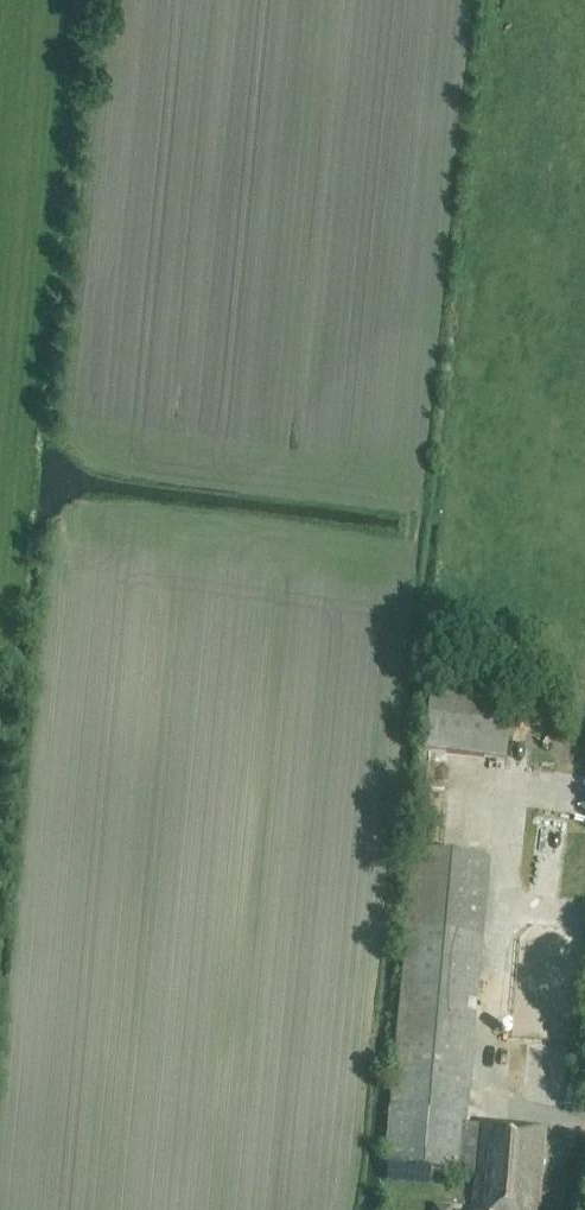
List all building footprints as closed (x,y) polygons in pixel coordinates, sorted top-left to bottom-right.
[(506,760),(514,687),(432,678),(424,751),(506,760)] [(545,1132),(465,1125),(489,858),(414,851),(385,1166),(473,1174),(469,1209),(538,1209),(545,1132)]
